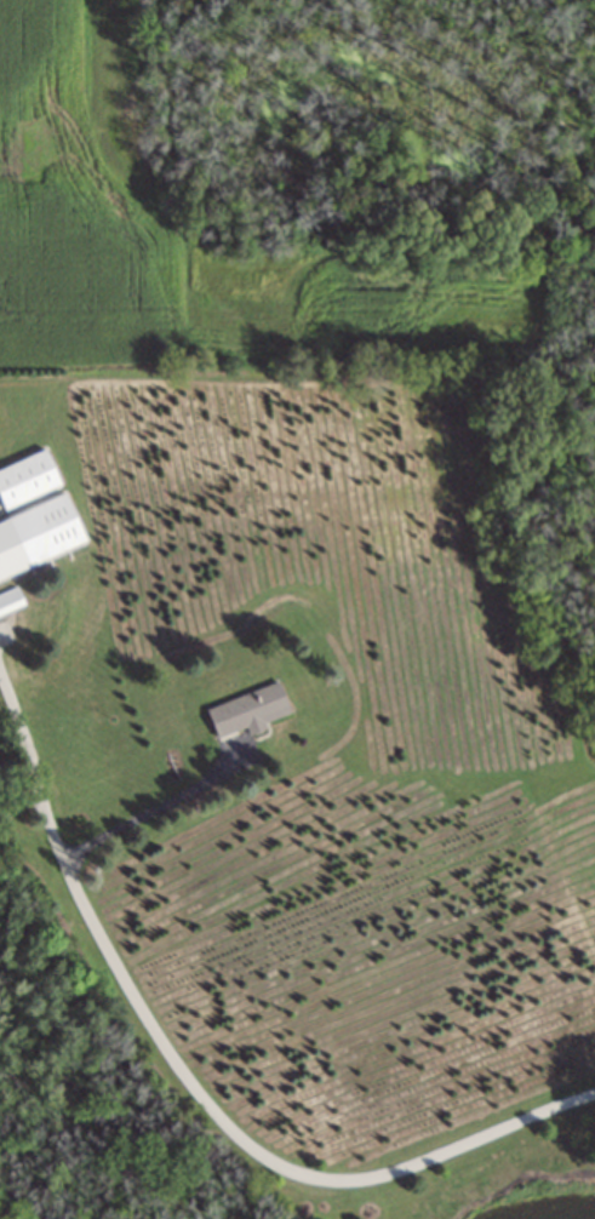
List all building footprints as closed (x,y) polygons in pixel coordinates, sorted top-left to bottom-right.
[(61,489),(48,452),(0,470),(0,504),(2,510),(61,489)] [(67,496),(0,522),(0,579),(86,545),(67,496)] [(23,606),(16,590),(0,597),(0,616),(23,606)] [(205,708),(216,740),(290,716),(280,684),(205,708)]
